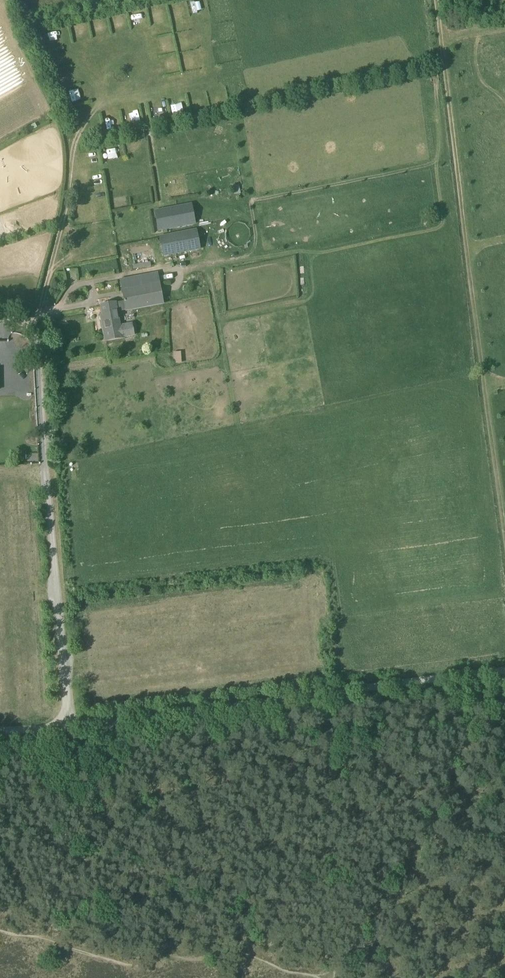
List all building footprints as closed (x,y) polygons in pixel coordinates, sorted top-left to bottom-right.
[(200,56),(202,65),(213,63),(211,54),(200,56)] [(203,98),(196,100),(199,109),(206,107),(203,98)] [(156,110),(157,118),(166,118),(166,109),(156,110)] [(125,206),(128,196),(116,193),(113,203),(125,206)] [(191,205),(155,212),(159,230),(195,223),(191,205)] [(164,256),(200,249),(196,231),(160,238),(164,256)] [(122,290),(124,301),(101,306),(103,319),(101,320),(105,342),(124,338),(131,336),(129,324),(120,326),(117,312),(126,310),(126,311),(162,304),(158,284),(122,290)]
